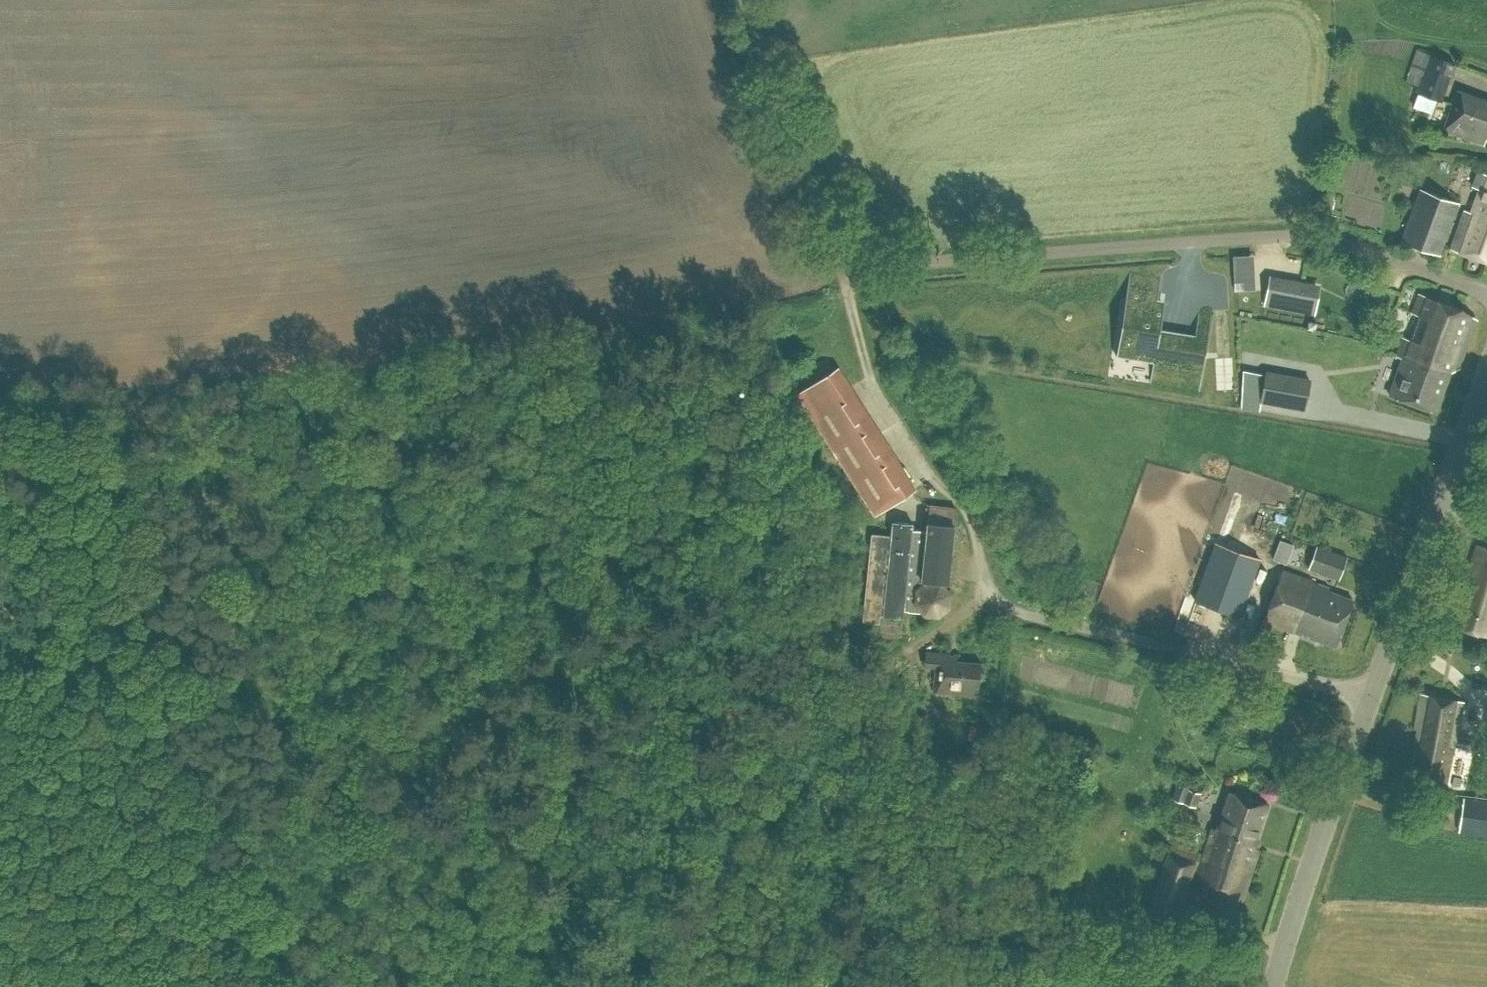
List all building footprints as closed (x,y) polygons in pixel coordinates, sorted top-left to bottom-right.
[(1455,63),(1417,49),(1404,88),(1441,101),(1455,63)] [(1456,88),(1440,128),(1480,144),(1483,136),(1486,138),(1486,100),(1456,88)] [(1476,171),(1471,185),(1481,189),(1472,214),(1464,211),(1450,250),(1486,265),(1486,179),(1485,178),(1486,175),(1476,171)] [(1460,204),(1420,189),(1400,240),(1440,255),(1460,204)] [(1255,280),(1234,281),(1235,290),(1255,289),(1255,280)] [(1270,281),(1266,305),(1313,313),(1318,289),(1270,281)] [(1125,312),(1118,355),(1153,361),(1152,370),(1200,378),(1209,327),(1197,325),(1194,340),(1183,338),(1179,362),(1156,358),(1165,305),(1158,304),(1160,293),(1129,288),(1127,299),(1133,300),(1130,313),(1125,312)] [(1463,309),(1419,293),(1397,355),(1405,357),(1392,393),(1436,409),(1448,375),(1459,368),(1476,320),(1463,309)] [(917,487),(839,366),(796,394),(875,515),(917,487)] [(1265,368),(1259,401),(1305,410),(1311,377),(1265,368)] [(874,532),(868,589),(891,592),(891,594),(920,598),(922,579),(948,582),(954,582),(958,525),(959,509),(932,506),(929,530),(915,528),(915,522),(896,520),(894,534),(874,532)] [(1214,544),(1194,600),(1240,616),(1260,560),(1214,544)] [(1348,556),(1317,545),(1308,569),(1339,580),(1348,556)] [(1478,547),(1465,585),(1470,589),(1457,625),(1486,635),(1486,550),(1478,547)] [(1331,587),(1285,571),(1267,622),(1337,647),(1354,600),(1330,592),(1331,587)] [(891,592),(868,589),(864,620),(881,621),(881,614),(905,617),(905,610),(925,612),(928,615),(941,617),(952,607),(953,592),(947,585),(948,582),(922,579),(920,598),(891,594),(891,592)] [(956,656),(927,652),(926,668),(937,669),(934,691),(978,696),(981,664),(956,660),(956,656)] [(1462,702),(1420,695),(1412,740),(1419,741),(1413,777),(1445,783),(1452,742),(1455,742),(1462,702)] [(993,727),(968,725),(967,739),(992,741),(993,727)] [(1214,827),(1212,832),(1255,845),(1269,802),(1231,790),(1219,828),(1214,827)] [(1463,797),(1458,829),(1486,833),(1486,801),(1463,797)] [(1260,848),(1255,845),(1212,832),(1195,883),(1244,899),(1260,848)] [(1200,853),(1171,843),(1168,852),(1158,848),(1150,872),(1160,875),(1147,913),(1176,924),(1200,853)]
